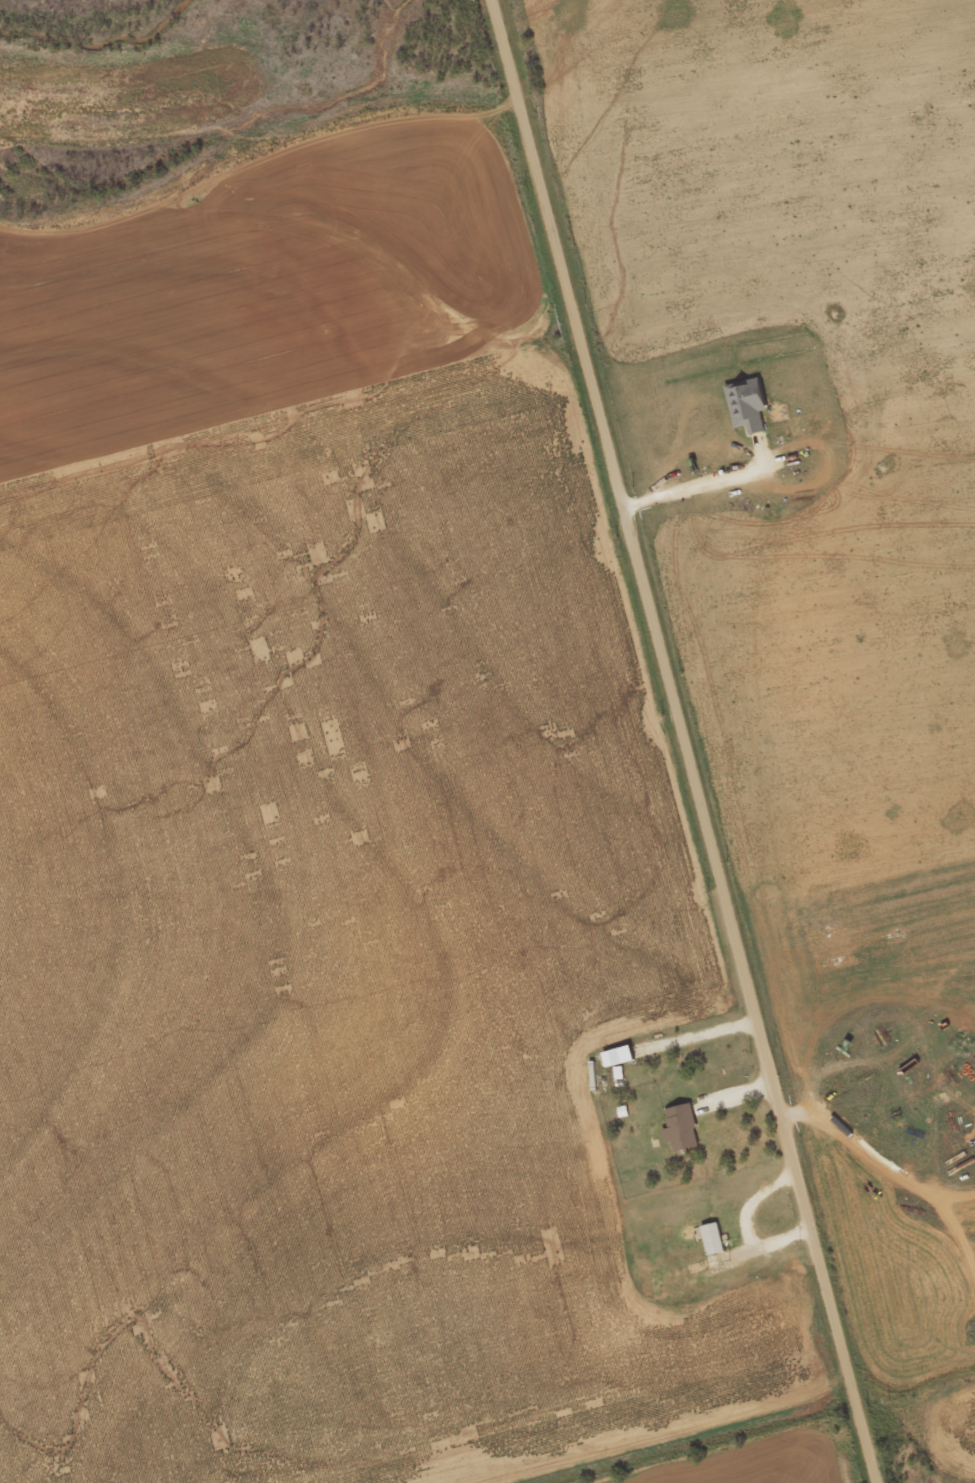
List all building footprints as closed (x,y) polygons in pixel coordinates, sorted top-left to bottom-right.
[(724,392),(733,436),(746,433),(747,441),(763,437),(759,415),(765,414),(758,385),(724,392)] [(602,1059),(604,1073),(633,1069),(631,1055),(602,1059)] [(623,1087),(622,1074),(613,1075),(615,1088),(623,1087)] [(662,1138),(665,1151),(671,1149),(673,1158),(698,1152),(689,1111),(664,1117),(669,1136),(662,1138)] [(700,1234),(707,1263),(724,1259),(717,1230),(700,1234)] [(710,1276),(706,1266),(686,1273),(690,1283),(710,1276)]
